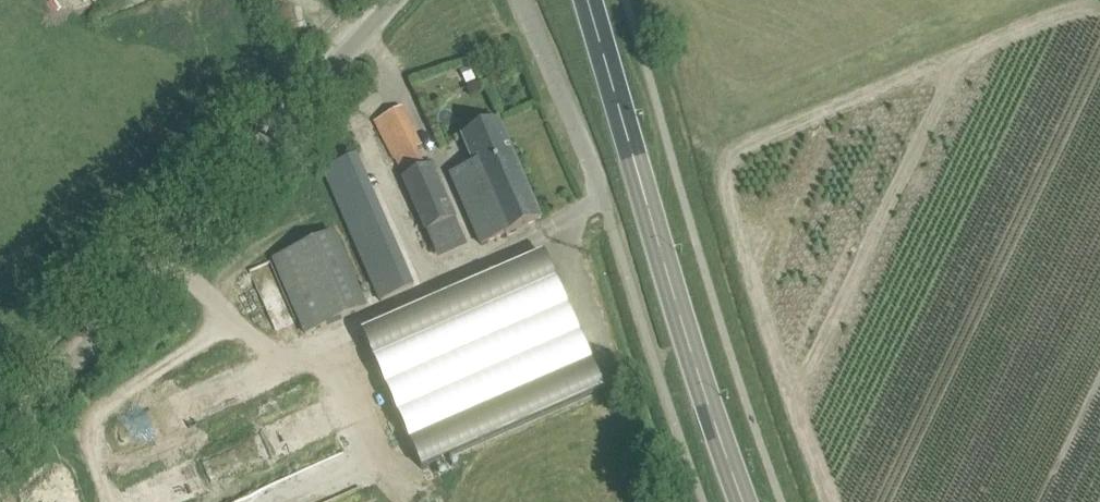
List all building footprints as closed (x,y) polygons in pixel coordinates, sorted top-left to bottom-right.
[(420,147),(400,108),(377,120),(397,159),(420,147)] [(482,245),(541,219),(498,119),(462,135),(474,163),(451,173),(482,245)] [(415,290),(358,159),(323,175),(379,305),(415,290)] [(469,243),(435,166),(406,178),(440,256),(469,243)] [(306,333),(366,307),(335,233),(274,260),(306,333)] [(543,253),(363,332),(423,469),(603,390),(543,253)]
